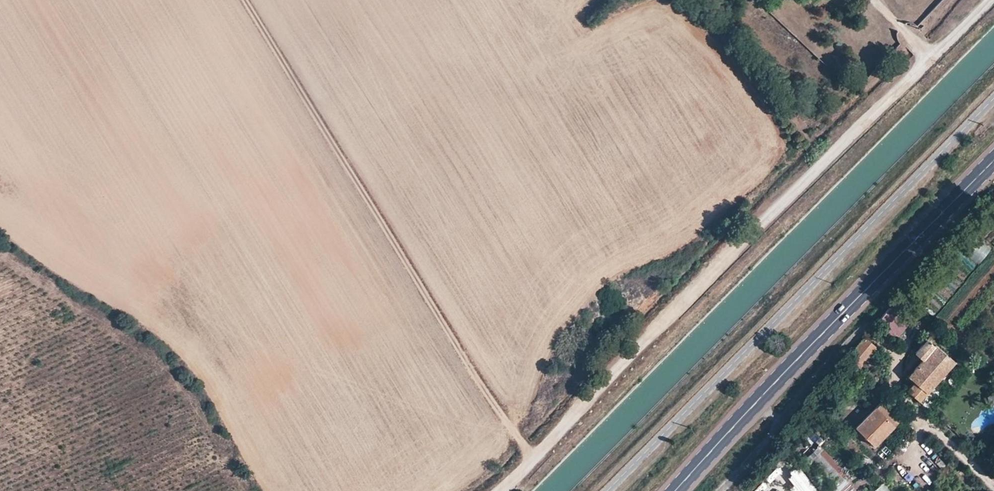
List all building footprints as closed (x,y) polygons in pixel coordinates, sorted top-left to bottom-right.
[(985,259),(991,249),(984,244),(977,254),(985,259)] [(875,322),(881,327),(890,316),(897,322),(900,319),(887,307),(875,322)] [(845,359),(859,370),(876,349),(862,338),(845,359)] [(905,392),(918,403),(953,363),(925,339),(913,354),(921,360),(907,377),(913,382),(905,392)] [(854,428),(873,447),(898,421),(881,404),(875,410),(873,408),(854,428)] [(804,461),(830,489),(842,478),(837,473),(840,470),(819,447),(804,461)] [(845,480),(829,490),(853,490),(845,480)]
